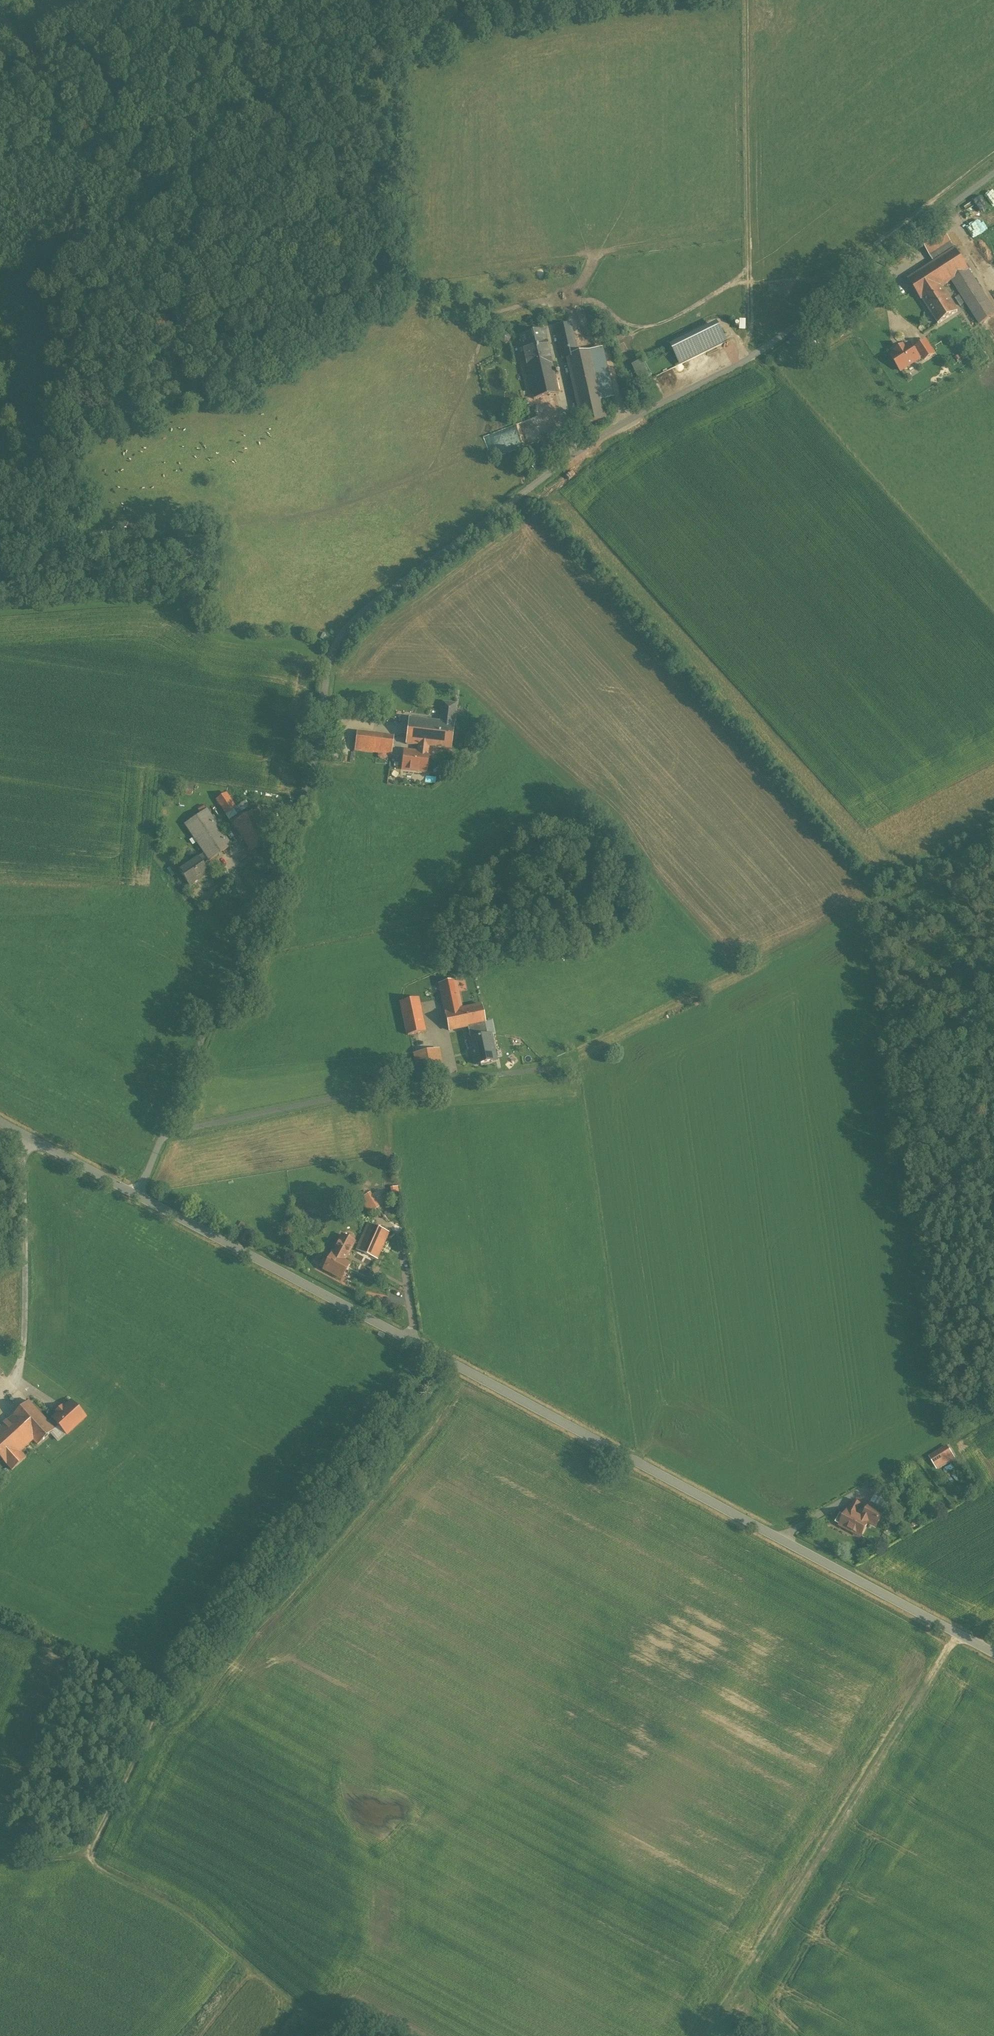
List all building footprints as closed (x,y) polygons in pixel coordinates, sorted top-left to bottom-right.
[(970,202),(978,214),(987,208),(979,196),(970,202)] [(934,263),(955,249),(942,228),(920,242),(934,263)] [(942,287),(952,281),(980,325),(993,316),(993,310),(955,249),(934,263),(908,280),(921,300),(922,300),(942,287)] [(958,311),(942,287),(922,300),(938,324),(958,311)] [(959,296),(955,298),(960,306),(964,303),(959,296)] [(570,325),(556,328),(563,359),(567,358),(582,425),(605,420),(601,402),(613,399),(602,349),(577,354),(570,325)] [(717,325),(671,347),(679,365),(726,342),(717,325)] [(544,330),(520,336),(534,400),(558,394),(544,330)] [(924,360),(933,354),(925,342),(917,348),(924,360)] [(891,356),(901,371),(920,359),(919,359),(914,350),(910,344),(904,348),(903,347),(896,351),(897,352),(891,356)] [(914,350),(919,359),(922,357),(917,348),(914,350)] [(640,362),(633,366),(641,381),(648,377),(640,362)] [(428,721),(424,746),(451,749),(454,724),(453,724),(455,704),(443,703),(441,722),(428,721)] [(424,746),(428,721),(409,719),(406,744),(419,746),(424,746)] [(393,736),(357,732),(355,751),(391,755),(393,736)] [(481,740),(465,738),(464,746),(480,748),(481,740)] [(424,746),(419,746),(418,754),(405,752),(403,769),(425,771),(426,761),(428,747),(424,746)] [(193,795),(194,781),(183,780),(182,793),(193,795)] [(226,793),(216,799),(226,814),(236,808),(226,793)] [(257,808),(233,824),(256,858),(266,852),(261,845),(276,836),(257,808)] [(206,809),(185,823),(205,853),(210,860),(231,846),(206,809)] [(205,853),(198,858),(203,865),(210,860),(205,853)] [(203,865),(198,858),(179,870),(189,885),(208,873),(203,865)] [(455,980),(439,984),(449,1030),(468,1026),(485,1023),(482,1005),(472,1007),(462,1010),(455,980)] [(418,998),(400,1002),(407,1035),(410,1034),(425,1031),(418,998)] [(492,1021),(485,1023),(488,1035),(491,1035),(494,1034),(492,1021)] [(470,1039),(475,1065),(496,1060),(491,1035),(488,1035),(485,1023),(468,1026),(470,1039)] [(439,1048),(414,1053),(418,1074),(443,1069),(439,1048)] [(369,1213),(380,1206),(371,1191),(360,1197),(369,1213)] [(389,1232),(368,1223),(356,1250),(377,1259),(389,1232)] [(344,1261),(355,1242),(342,1235),(328,1261),(323,1259),(319,1266),(324,1269),(341,1279),(349,1264),(344,1261)] [(0,1427),(0,1458),(6,1465),(12,1470),(26,1458),(20,1452),(33,1440),(32,1439),(49,1424),(48,1422),(29,1401),(0,1427)] [(71,1401),(52,1418),(59,1425),(67,1434),(85,1417),(71,1401)] [(59,1425),(52,1418),(48,1422),(49,1424),(54,1429),(59,1425)] [(49,1424),(32,1439),(33,1440),(37,1445),(55,1430),(54,1429),(49,1424)] [(936,1469),(954,1459),(947,1447),(929,1457),(936,1469)] [(890,1501),(876,1493),(863,1518),(869,1521),(869,1522),(877,1526),(890,1501)] [(853,1500),(848,1510),(857,1515),(862,1505),(853,1500)] [(840,1525),(861,1536),(869,1522),(869,1521),(863,1518),(857,1515),(848,1510),(845,1516),(840,1513),(835,1522),(840,1525)]
